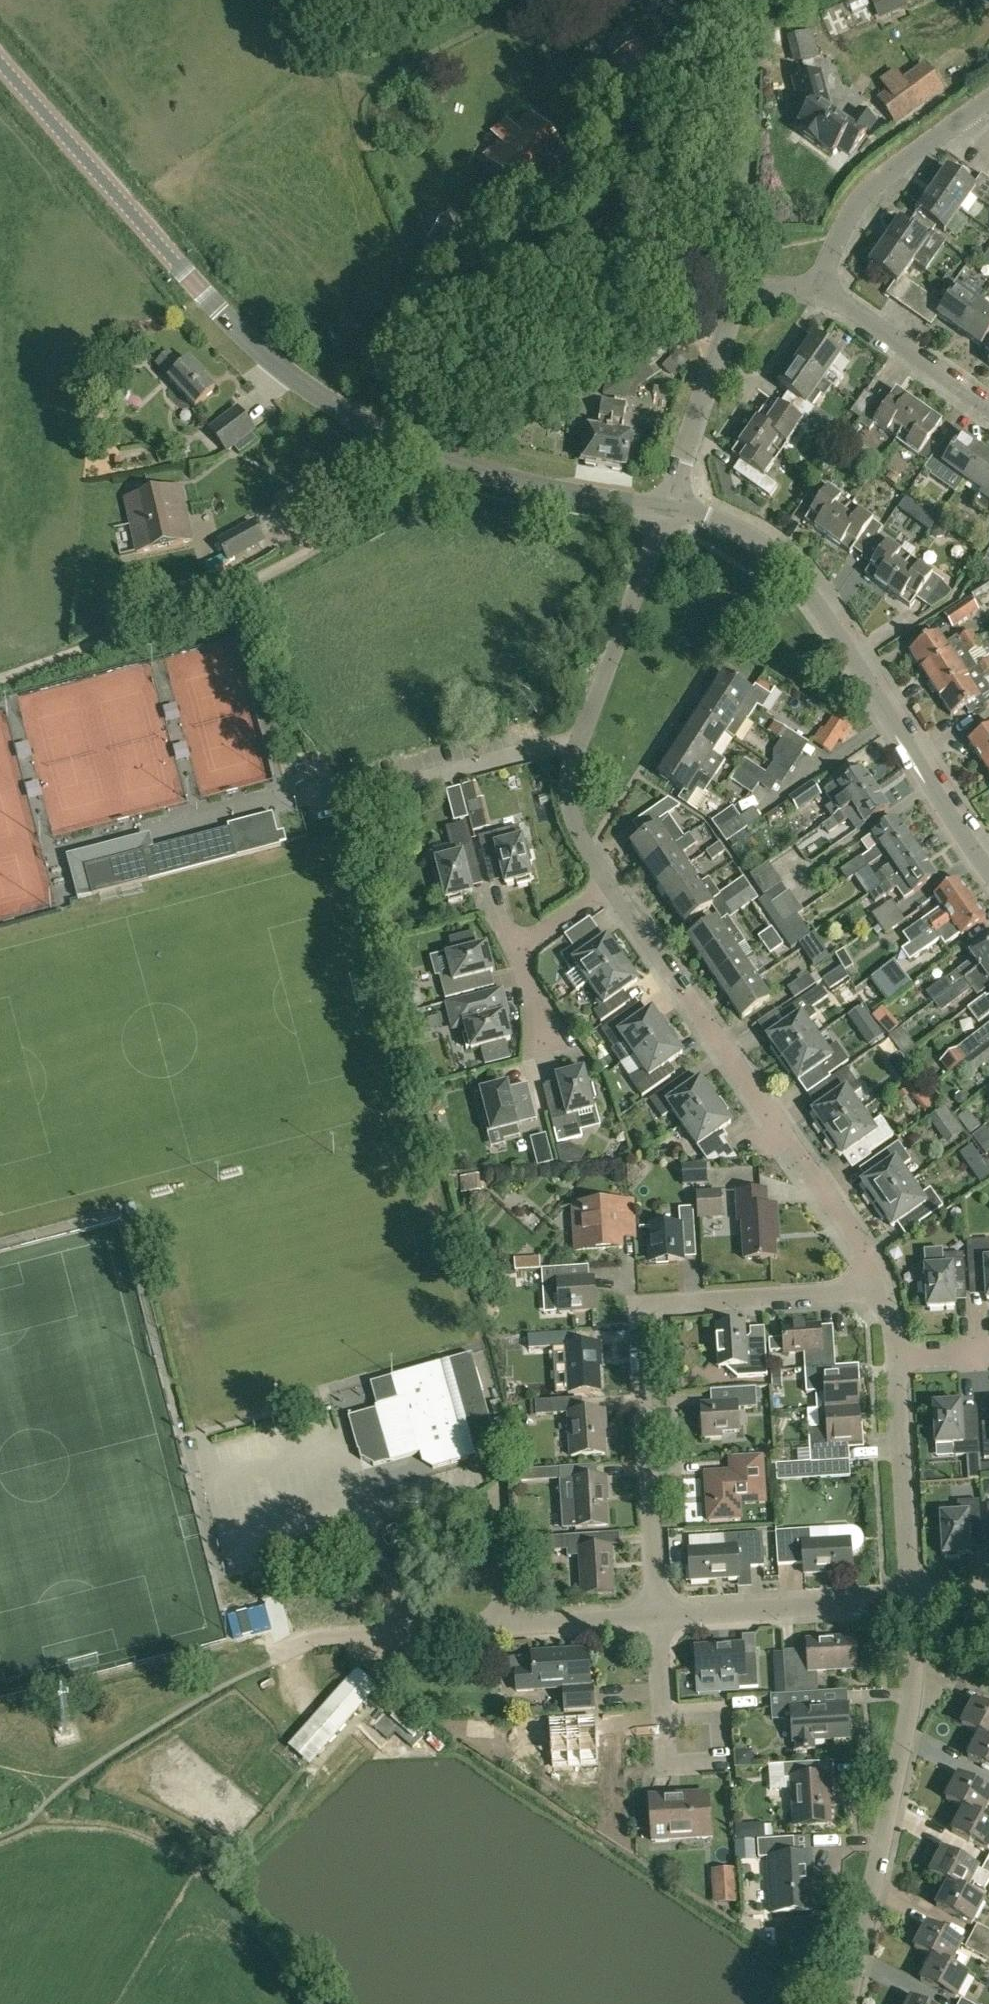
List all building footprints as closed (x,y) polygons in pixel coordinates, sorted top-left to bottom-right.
[(677,0),(653,0),(650,2),(663,22),(683,10),(677,0)] [(902,2),(901,0),(872,0),(877,12),(902,2)] [(623,72),(618,75),(610,80),(620,97),(656,76),(655,75),(682,59),(675,47),(648,63),(638,47),(616,60),(623,72)] [(926,66),(903,83),(919,105),(942,89),(926,66)] [(859,143),(875,120),(860,110),(849,126),(826,110),(828,107),(819,72),(794,79),(804,116),(794,130),(817,146),(818,144),(833,155),(838,148),(849,156),(859,143)] [(905,115),(889,93),(879,100),(895,123),(905,115)] [(502,143),(485,158),(520,197),(567,154),(533,115),(515,131),(519,136),(507,148),(502,143)] [(959,209),(970,194),(983,203),(988,195),(988,180),(981,175),(973,186),(963,179),(952,171),(948,169),(933,190),(959,209)] [(919,213),(915,219),(931,231),(935,225),(944,231),(959,209),(933,190),(917,212),(919,213)] [(428,239),(455,261),(480,231),(453,209),(428,239)] [(927,238),(931,231),(915,219),(910,226),(900,219),(890,234),(885,241),(913,261),(927,271),(936,259),(921,248),(928,239),(927,238)] [(913,261),(885,241),(881,247),(869,263),(896,282),(887,295),(891,297),(901,305),(914,287),(901,278),(913,261)] [(975,249),(970,254),(970,260),(981,259),(981,249),(975,249)] [(947,276),(942,282),(951,288),(955,282),(947,276)] [(901,305),(910,311),(923,293),(914,287),(901,305)] [(937,316),(958,331),(979,303),(957,288),(943,307),(932,299),(919,318),(930,325),(937,316)] [(919,318),(932,299),(923,293),(910,311),(919,318)] [(988,350),(988,349),(988,311),(979,303),(958,331),(981,347),(981,346),(988,350)] [(815,336),(798,361),(824,380),(836,388),(845,376),(833,368),(842,355),(815,336)] [(618,373),(643,355),(636,346),(611,364),(618,373)] [(675,350),(672,356),(673,363),(678,367),(685,365),(688,360),(688,353),(682,349),(675,350)] [(169,354),(166,357),(157,364),(169,378),(169,379),(195,409),(214,392),(203,380),(206,378),(191,360),(181,368),(169,354)] [(643,355),(618,373),(620,376),(619,379),(616,397),(627,399),(631,377),(634,378),(651,366),(643,355)] [(824,380),(798,361),(781,386),(789,392),(780,405),(804,422),(805,423),(815,409),(807,404),(824,380)] [(603,395),(616,397),(619,379),(606,376),(603,395)] [(851,411),(862,419),(876,399),(866,391),(851,411)] [(881,392),(876,399),(862,419),(859,424),(870,431),(874,425),(896,440),(920,406),(897,391),(891,399),(881,392)] [(596,463),(604,465),(615,402),(602,400),(597,430),(587,428),(582,461),(586,462),(585,465),(595,467),(596,463)] [(612,466),(611,470),(621,471),(621,468),(625,468),(631,435),(621,433),(626,404),(615,402),(604,465),(612,466)] [(747,431),(771,448),(780,455),(804,422),(780,405),(773,415),(764,408),(747,431)] [(896,440),(929,464),(947,437),(938,430),(943,423),(920,406),(896,440)] [(210,429),(227,452),(234,446),(252,433),(254,431),(238,409),(210,429)] [(780,455),(771,448),(747,431),(731,454),(755,470),(748,480),(771,497),(778,487),(764,478),(780,455)] [(252,433),(234,446),(239,453),(257,440),(252,433)] [(953,472),(965,481),(985,453),(963,437),(961,440),(951,433),(947,437),(929,464),(925,469),(945,483),(953,472)] [(985,453),(965,481),(981,493),(975,501),(976,507),(988,516),(988,515),(988,456),(985,453)] [(861,464),(856,471),(866,477),(871,470),(861,464)] [(808,475),(817,481),(822,474),(813,468),(808,475)] [(890,471),(884,479),(895,486),(900,479),(890,471)] [(805,521),(828,537),(850,505),(818,482),(812,491),(821,498),(805,521)] [(145,522),(132,525),(139,553),(195,539),(181,485),(138,496),(145,522)] [(898,509),(904,514),(913,502),(906,497),(898,509)] [(867,530),(877,537),(877,536),(883,528),(850,505),(828,537),(850,553),(867,530)] [(931,516),(923,527),(929,532),(938,520),(931,516)] [(219,543),(228,560),(263,542),(253,524),(219,543)] [(935,524),(928,534),(934,538),(941,537),(946,531),(935,524)] [(900,552),(877,536),(877,537),(872,544),(882,551),(864,575),(887,591),(904,567),(910,559),(900,552)] [(910,559),(904,567),(887,591),(910,608),(927,584),(937,590),(925,605),(931,609),(947,600),(951,593),(943,582),(910,559)] [(975,601),(988,593),(988,582),(970,594),(975,601)] [(952,629),(979,611),(970,598),(965,602),(943,616),(952,629)] [(910,652),(925,674),(977,640),(971,631),(958,639),(957,636),(945,644),(938,633),(910,652)] [(925,674),(938,694),(977,668),(968,655),(982,647),(977,640),(925,674)] [(982,696),(988,692),(988,677),(987,675),(988,673),(988,661),(977,668),(938,694),(953,716),(966,707),(977,700),(982,696)] [(711,694),(747,717),(748,718),(756,706),(769,714),(782,695),(758,680),(751,691),(724,674),(711,694)] [(733,738),(747,717),(711,694),(698,715),(726,733),(733,738)] [(977,700),(966,707),(971,716),(982,709),(977,700)] [(714,752),(726,733),(698,715),(686,734),(714,752)] [(826,731),(843,742),(852,728),(835,717),(826,731)] [(780,739),(787,730),(774,721),(768,731),(780,739)] [(988,757),(988,729),(970,742),(982,762),(988,757)] [(780,739),(802,753),(808,743),(787,730),(780,739)] [(673,754),(701,771),(713,779),(725,759),(714,752),(686,734),(673,754)] [(795,763),(802,753),(780,739),(774,750),(795,763)] [(713,779),(701,771),(673,754),(660,775),(684,790),(679,798),(688,804),(697,790),(703,794),(713,779)] [(745,759),(739,769),(760,782),(766,772),(745,759)] [(753,793),(760,782),(739,769),(732,780),(753,793)] [(832,819),(852,805),(875,790),(861,770),(838,785),(845,795),(825,809),(832,819)] [(821,794),(813,784),(792,799),(800,809),(821,794)] [(448,793),(455,822),(469,818),(462,789),(448,793)] [(888,810),(875,790),(852,805),(832,819),(822,826),(827,835),(849,820),(850,822),(859,815),(866,825),(888,810)] [(668,814),(680,806),(669,798),(633,823),(643,837),(631,845),(645,865),(672,846),(684,838),(668,814)] [(483,799),(480,800),(467,803),(469,814),(485,811),(483,799)] [(734,807),(712,822),(719,833),(742,817),(734,807)] [(229,826),(230,830),(237,858),(282,846),(274,814),(229,826)] [(749,828),(742,817),(719,833),(727,843),(729,842),(735,838),(749,828)] [(866,868),(886,855),(909,839),(895,819),(872,835),(879,844),(841,870),(848,881),(866,868)] [(466,872),(478,868),(466,823),(445,829),(452,857),(435,861),(438,870),(433,871),(438,888),(442,887),(445,901),(447,900),(448,904),(462,901),(461,896),(472,894),(466,872)] [(501,832),(478,837),(486,866),(499,863),(503,879),(505,885),(515,882),(516,887),(530,883),(529,879),(531,878),(528,864),(532,863),(528,847),(523,848),(521,839),(518,827),(501,832)] [(148,882),(237,858),(230,830),(140,854),(148,882)] [(684,838),(672,846),(645,865),(658,884),(685,866),(689,863),(684,854),(697,845),(689,834),(684,838)] [(735,838),(729,842),(733,848),(739,844),(735,838)] [(880,888),(900,874),(922,858),(909,839),(886,855),(892,863),(883,869),(884,871),(873,879),(880,888)] [(719,844),(706,853),(712,861),(725,851),(719,844)] [(94,896),(148,882),(140,854),(87,868),(94,896)] [(900,874),(880,888),(869,895),(875,904),(896,890),(903,901),(936,878),(922,858),(900,874)] [(784,889),(781,884),(783,882),(770,862),(750,876),(765,898),(767,901),(784,889)] [(672,903),(698,885),(685,866),(658,884),(672,903)] [(708,878),(698,885),(672,903),(685,923),(712,905),(717,902),(711,893),(716,890),(708,878)] [(745,891),(750,888),(743,878),(723,892),(719,895),(726,904),(745,891)] [(908,945),(932,928),(971,900),(967,894),(969,890),(963,882),(959,882),(957,880),(934,897),(942,908),(903,937),(908,945)] [(767,901),(771,905),(784,925),(792,920),(804,911),(790,892),(788,894),(784,889),(767,901)] [(733,915),(753,902),(745,891),(726,904),(733,915)] [(758,902),(786,942),(791,949),(798,944),(810,936),(805,929),(801,932),(792,920),(784,925),(771,905),(767,901),(765,898),(758,902)] [(971,900),(932,928),(908,945),(901,950),(909,962),(940,940),(944,946),(960,935),(962,936),(985,919),(984,917),(985,913),(980,905),(975,905),(971,900)] [(872,916),(878,925),(898,911),(892,902),(872,916)] [(905,922),(898,911),(878,925),(886,935),(905,922)] [(702,960),(715,979),(741,961),(735,951),(746,944),(728,918),(723,921),(717,925),(715,922),(688,940),(702,960)] [(758,937),(764,946),(777,937),(771,928),(758,937)] [(445,1000),(474,992),(470,978),(492,973),(485,946),(477,949),(473,933),(449,939),(453,955),(446,957),(450,974),(439,977),(445,1000)] [(810,936),(798,944),(814,967),(830,957),(813,933),(811,935),(810,936)] [(777,937),(764,946),(769,954),(783,945),(777,937)] [(988,961),(988,937),(968,952),(974,960),(946,981),(944,978),(926,991),(934,1002),(952,989),(988,961)] [(560,956),(567,966),(568,970),(571,974),(567,977),(577,992),(588,984),(622,960),(606,938),(588,951),(581,942),(560,956)] [(844,950),(836,955),(840,963),(848,958),(844,950)] [(622,960),(588,984),(603,1005),(593,1012),(601,1022),(625,1005),(618,995),(637,982),(622,960)] [(741,961),(715,979),(728,999),(754,980),(741,961)] [(952,989),(958,997),(972,987),(977,994),(988,986),(988,961),(952,989)] [(842,967),(823,980),(830,990),(849,977),(842,967)] [(815,972),(809,977),(814,986),(821,981),(815,972)] [(787,989),(794,1000),(814,986),(807,975),(787,989)] [(768,999),(754,980),(728,999),(741,1018),(768,999)] [(786,1025),(767,1038),(773,1047),(770,1050),(779,1063),(816,1037),(806,1023),(816,1016),(811,1009),(827,998),(820,987),(779,1015),(786,1025)] [(444,1003),(449,1020),(463,1017),(464,1024),(465,1029),(466,1035),(462,1036),(466,1050),(470,1049),(470,1050),(480,1048),(485,1066),(510,1059),(506,1041),(510,1040),(504,1018),(503,1014),(487,1018),(485,1010),(492,1008),(487,992),(444,1003)] [(988,1015),(988,996),(986,998),(985,996),(967,1010),(978,1024),(988,1015)] [(632,1023),(626,1014),(601,1031),(613,1049),(623,1042),(633,1056),(670,1030),(661,1017),(658,1019),(651,1010),(632,1023)] [(965,1061),(988,1043),(988,1033),(985,1028),(943,1059),(952,1071),(965,1061)] [(900,1029),(889,1037),(894,1045),(906,1036),(900,1029)] [(629,1079),(642,1097),(670,1077),(663,1067),(682,1054),(676,1045),(679,1043),(670,1030),(633,1056),(643,1070),(629,1079)] [(880,1031),(864,1042),(869,1049),(885,1038),(880,1031)] [(816,1069),(823,1079),(848,1062),(835,1044),(826,1051),(816,1037),(779,1063),(788,1076),(791,1073),(798,1082),(816,1069)] [(975,1074),(988,1063),(988,1043),(965,1061),(975,1074)] [(602,1060),(596,1064),(602,1073),(608,1068),(602,1060)] [(567,1075),(556,1078),(562,1100),(547,1104),(557,1144),(582,1138),(576,1115),(593,1110),(591,1101),(595,1100),(591,1084),(586,1085),(583,1071),(581,1071),(580,1067),(566,1071),(567,1075)] [(814,1124),(823,1137),(860,1111),(850,1097),(860,1090),(845,1069),(821,1086),(830,1100),(812,1113),(818,1122),(814,1124)] [(681,1093),(674,1083),(649,1101),(662,1118),(672,1111),(681,1125),(715,1102),(700,1080),(681,1093)] [(518,1133),(516,1125),(516,1122),(535,1117),(527,1085),(514,1088),(515,1090),(508,1092),(506,1086),(481,1092),(486,1112),(482,1113),(487,1134),(501,1131),(502,1137),(518,1133)] [(905,1090),(898,1095),(902,1101),(909,1095),(905,1090)] [(715,1102),(681,1125),(707,1161),(736,1159),(718,1133),(730,1124),(724,1115),(728,1112),(719,1101),(716,1103),(715,1102)] [(933,1114),(939,1122),(950,1114),(944,1106),(933,1114)] [(870,1125),(860,1111),(823,1137),(832,1150),(836,1148),(842,1157),(861,1144),(868,1153),(892,1136),(880,1119),(870,1125)] [(967,1111),(957,1119),(970,1135),(980,1127),(967,1111)] [(988,1152),(988,1133),(985,1128),(972,1137),(985,1154),(988,1152)] [(546,1135),(531,1139),(535,1156),(550,1153),(546,1135)] [(570,1144),(557,1147),(561,1165),(574,1164),(570,1144)] [(880,1171),(866,1180),(861,1184),(867,1193),(864,1195),(873,1208),(910,1182),(901,1168),(910,1161),(898,1144),(873,1161),(880,1171)] [(983,1162),(970,1170),(979,1184),(988,1177),(988,1170),(983,1162)] [(706,1164),(681,1166),(682,1186),(708,1185),(706,1164)] [(460,1176),(461,1193),(481,1192),(480,1175),(460,1176)] [(892,1228),(896,1224),(911,1215),(918,1225),(942,1207),(930,1190),(920,1196),(910,1182),(873,1208),(882,1221),(885,1219),(892,1228)] [(776,1258),(775,1242),(775,1230),(778,1230),(777,1206),(766,1207),(765,1191),(736,1192),(737,1222),(743,1222),(745,1260),(776,1258)] [(721,1193),(697,1195),(698,1219),(723,1218),(721,1193)] [(586,1228),(574,1229),(575,1252),(621,1249),(621,1239),(619,1216),(632,1215),(631,1202),(584,1205),(586,1228)] [(693,1208),(679,1209),(680,1225),(651,1226),(652,1244),(648,1244),(649,1262),(683,1260),(682,1251),(696,1250),(693,1208)] [(969,1279),(985,1278),(986,1301),(988,1301),(988,1241),(966,1242),(969,1279)] [(923,1253),(925,1278),(920,1279),(922,1295),(926,1295),(927,1309),(954,1307),(953,1285),(965,1284),(963,1254),(942,1255),(941,1251),(923,1253)] [(515,1271),(540,1270),(540,1257),(514,1258),(515,1271)] [(568,1279),(567,1268),(541,1269),(542,1294),(557,1293),(558,1312),(594,1310),(592,1278),(568,1279)] [(736,1378),(766,1376),(764,1347),(748,1348),(743,1344),(742,1323),(714,1325),(717,1368),(725,1368),(736,1378)] [(782,1338),(768,1339),(769,1350),(783,1349),(783,1353),(803,1352),(804,1369),(834,1367),(833,1350),(821,1351),(819,1325),(782,1327),(782,1338)] [(576,1333),(529,1336),(530,1348),(564,1346),(567,1394),(599,1392),(596,1357),(600,1357),(599,1343),(577,1345),(576,1333)] [(470,1357),(447,1363),(472,1461),(496,1455),(470,1357)] [(430,1472),(465,1462),(440,1365),(389,1379),(396,1402),(403,1400),(417,1454),(419,1454),(426,1458),(430,1472)] [(859,1380),(858,1365),(834,1367),(804,1369),(806,1393),(824,1392),(825,1409),(857,1407),(856,1381),(859,1380)] [(771,1372),(772,1389),(782,1388),(782,1371),(771,1372)] [(712,1403),(699,1403),(701,1438),(720,1437),(720,1433),(738,1432),(736,1409),(756,1407),(754,1387),(732,1389),(723,1389),(724,1402),(712,1403)] [(535,1415),(568,1413),(571,1458),(604,1456),(602,1425),(604,1425),(603,1411),(579,1412),(578,1399),(534,1402),(535,1415)] [(418,1456),(417,1454),(403,1400),(396,1402),(373,1408),(374,1412),(347,1419),(358,1461),(359,1461),(370,1467),(370,1468),(418,1456)] [(960,1403),(933,1405),(935,1446),(953,1445),(953,1457),(965,1456),(979,1455),(977,1425),(961,1426),(960,1403)] [(809,1451),(810,1464),(821,1464),(844,1462),(843,1449),(863,1448),(861,1418),(858,1418),(857,1407),(825,1409),(819,1409),(820,1427),(808,1428),(809,1451)] [(979,1455),(965,1456),(967,1482),(981,1481),(981,1480),(980,1470),(979,1455)] [(707,1521),(739,1519),(738,1504),(764,1503),(761,1456),(729,1458),(730,1471),(704,1473),(707,1521)] [(821,1464),(810,1464),(776,1466),(777,1482),(822,1479),(821,1464)] [(595,1466),(558,1468),(559,1480),(560,1492),(562,1529),(574,1529),(606,1527),(603,1493),(607,1493),(606,1478),(596,1479),(595,1466)] [(520,1482),(540,1481),(540,1469),(520,1470),(520,1482)] [(968,1532),(980,1532),(978,1501),(957,1503),(957,1515),(940,1516),(942,1557),(944,1556),(944,1561),(959,1560),(958,1556),(969,1555),(968,1532)] [(395,1525),(386,1530),(389,1535),(384,1538),(389,1547),(403,1539),(395,1525)] [(778,1567),(791,1566),(803,1565),(804,1575),(835,1573),(852,1572),(850,1554),(852,1553),(854,1553),(856,1552),(857,1551),(859,1550),(860,1548),(861,1547),(862,1545),(862,1543),(863,1541),(863,1540),(862,1538),(862,1536),(861,1534),(860,1533),(859,1531),(857,1530),(856,1529),(854,1528),(852,1528),(850,1528),(776,1533),(778,1567)] [(762,1533),(747,1534),(709,1536),(709,1548),(688,1549),(690,1582),(738,1579),(737,1569),(764,1567),(762,1533)] [(566,1558),(578,1557),(580,1596),(612,1594),(609,1546),(599,1547),(598,1535),(552,1538),(553,1551),(566,1551),(566,1558)] [(794,1651),(782,1651),(783,1673),(784,1686),(785,1695),(789,1695),(816,1693),(817,1693),(816,1684),(816,1672),(856,1669),(854,1637),(805,1639),(806,1650),(794,1651)] [(737,1689),(757,1687),(755,1654),(743,1655),(742,1644),(694,1647),(697,1694),(720,1693),(719,1678),(736,1677),(737,1689)] [(511,1673),(515,1673),(516,1692),(562,1689),(564,1711),(593,1709),(592,1686),(589,1686),(587,1649),(530,1653),(531,1658),(510,1659),(507,1662),(507,1670),(511,1673)] [(357,1665),(303,1728),(325,1747),(371,1694),(379,1684),(357,1665)] [(774,1696),(770,1696),(771,1713),(790,1712),(791,1725),(792,1743),(795,1743),(796,1751),(813,1750),(813,1742),(848,1740),(846,1708),(817,1710),(816,1693),(789,1695),(785,1695),(774,1696)] [(389,1711),(375,1727),(388,1739),(395,1731),(412,1748),(423,1736),(420,1734),(429,1724),(403,1702),(393,1714),(389,1711)] [(976,1734),(978,1735),(988,1741),(988,1711),(972,1702),(960,1726),(976,1734)] [(594,1716),(565,1718),(527,1721),(529,1745),(549,1743),(551,1767),(575,1765),(576,1785),(598,1784),(594,1716)] [(457,1736),(462,1728),(449,1720),(444,1728),(457,1736)] [(974,1744),(966,1758),(988,1770),(988,1741),(978,1735),(974,1744)] [(782,1765),(768,1766),(769,1790),(790,1789),(796,1788),(799,1826),(830,1824),(829,1799),(828,1789),(830,1789),(829,1776),(812,1777),(811,1763),(782,1765)] [(962,1809),(980,1818),(988,1801),(988,1793),(957,1777),(945,1800),(962,1809)] [(708,1794),(649,1798),(652,1842),(681,1840),(680,1829),(710,1827),(708,1794)] [(980,1818),(962,1809),(950,1833),(985,1851),(988,1843),(988,1823),(980,1818)] [(736,1841),(749,1840),(749,1829),(744,1825),(735,1825),(736,1841)] [(812,1912),(810,1884),(808,1854),(795,1855),(794,1838),(757,1840),(758,1858),(768,1858),(772,1914),(812,1912)] [(737,1857),(755,1856),(754,1840),(736,1841),(737,1857)] [(985,1862),(979,1874),(975,1872),(976,1869),(941,1851),(929,1874),(947,1884),(964,1892),(968,1884),(981,1890),(988,1878),(988,1879),(988,1864),(985,1862)] [(964,1892),(947,1884),(935,1907),(970,1925),(982,1902),(964,1892)] [(913,1949),(932,1958),(948,1967),(960,1943),(926,1925),(913,1949)] [(988,1947),(988,1932),(976,1925),(970,1937),(988,1947)] [(970,1937),(964,1949),(988,1962),(988,1947),(970,1937)] [(967,1976),(948,1967),(932,1958),(920,1982),(954,2000),(967,1976)]
